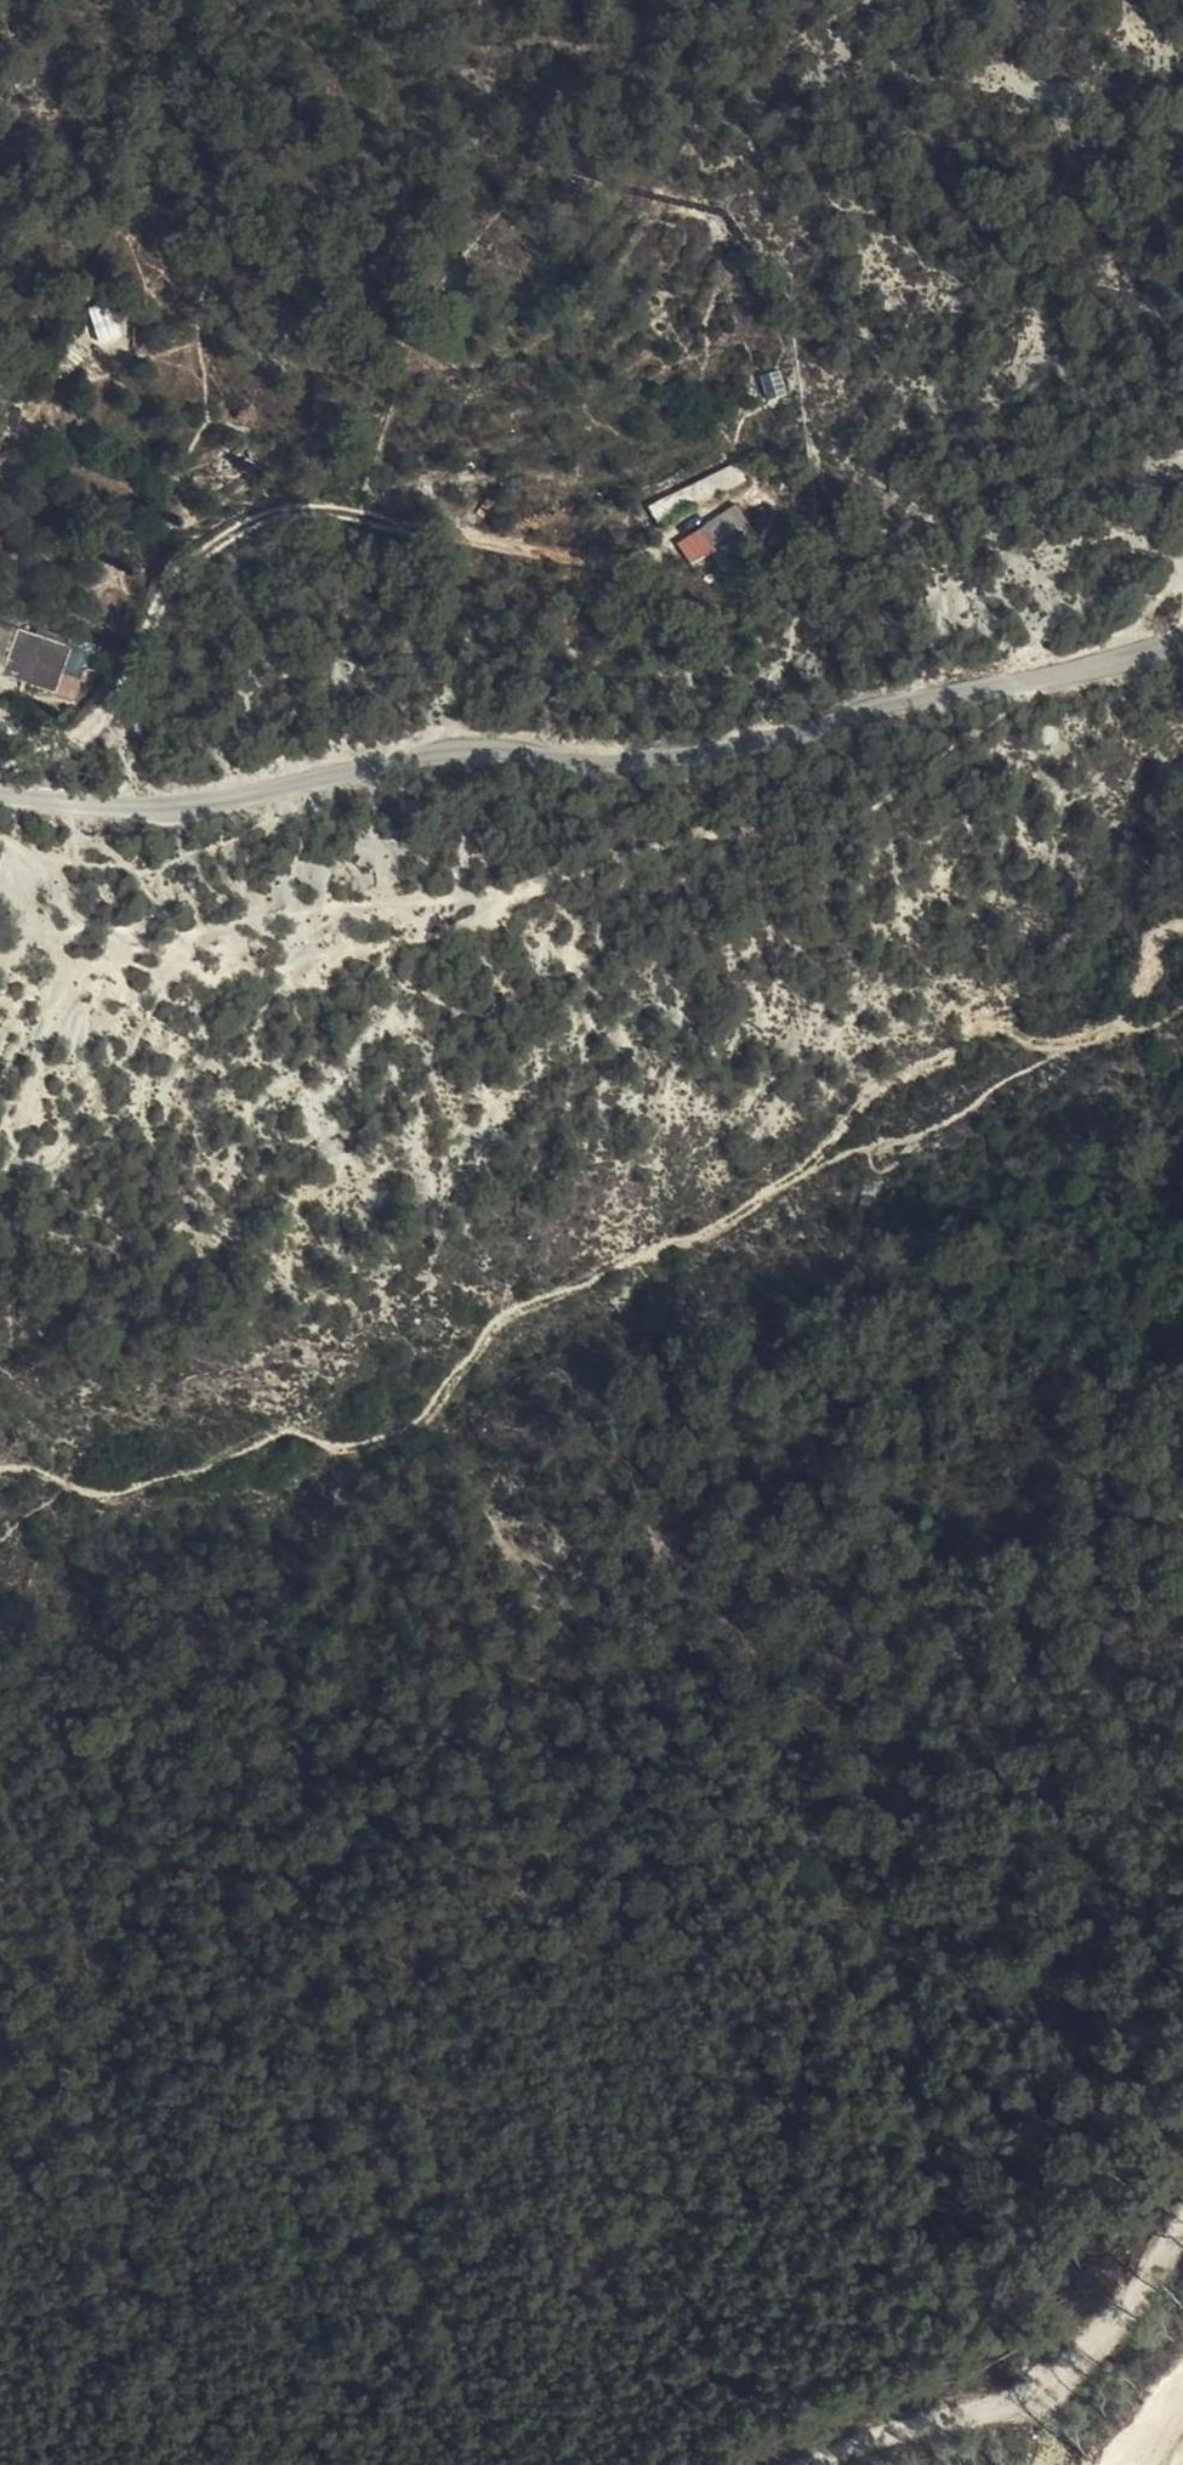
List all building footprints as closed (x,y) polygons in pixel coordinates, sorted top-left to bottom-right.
[(101,337),(124,332),(117,303),(95,308),(101,337)] [(743,486),(732,465),(647,506),(656,528),(743,486)] [(746,533),(739,517),(707,532),(714,549),(746,533)] [(8,672),(10,632),(0,631),(0,672),(8,672)] [(59,691),(61,672),(64,637),(10,632),(8,672),(0,672),(0,677),(8,688),(59,691)] [(61,672),(59,691),(86,694),(86,674),(61,672)]
